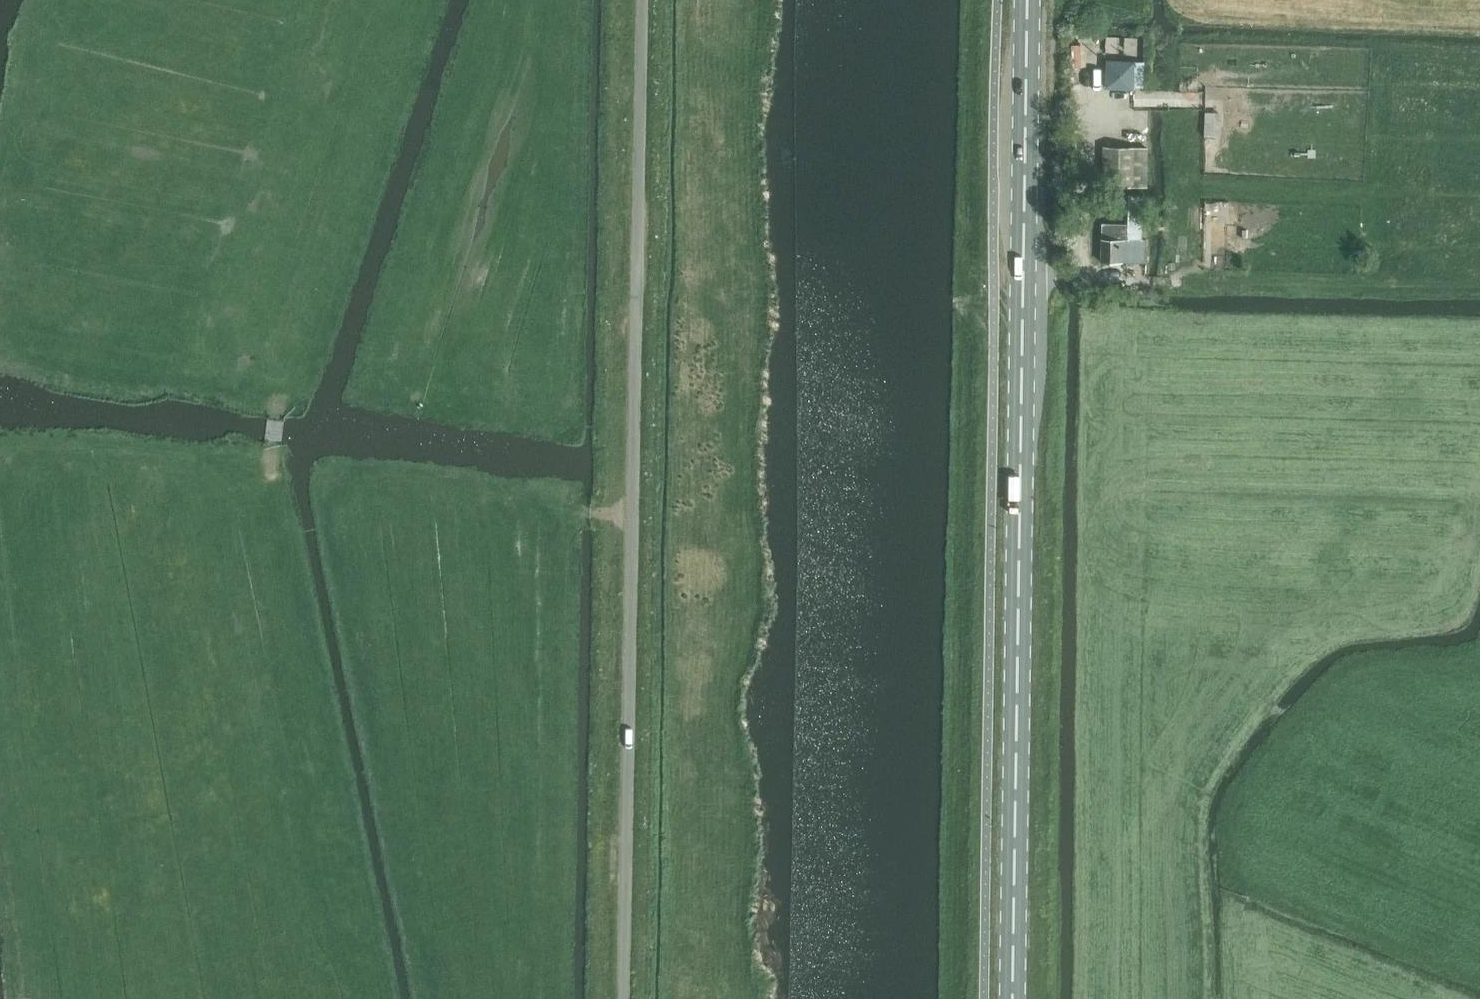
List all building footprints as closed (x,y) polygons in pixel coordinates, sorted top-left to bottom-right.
[(1107,59),(1106,87),(1145,88),(1145,60),(1107,59)] [(1100,103),(1101,63),(1080,62),(1079,102),(1100,103)] [(1102,149),(1102,187),(1145,187),(1145,149),(1102,149)] [(1142,239),(1142,213),(1142,196),(1127,196),(1127,223),(1101,222),(1101,238),(1100,238),(1100,261),(1128,262),(1128,239),(1142,239)]
